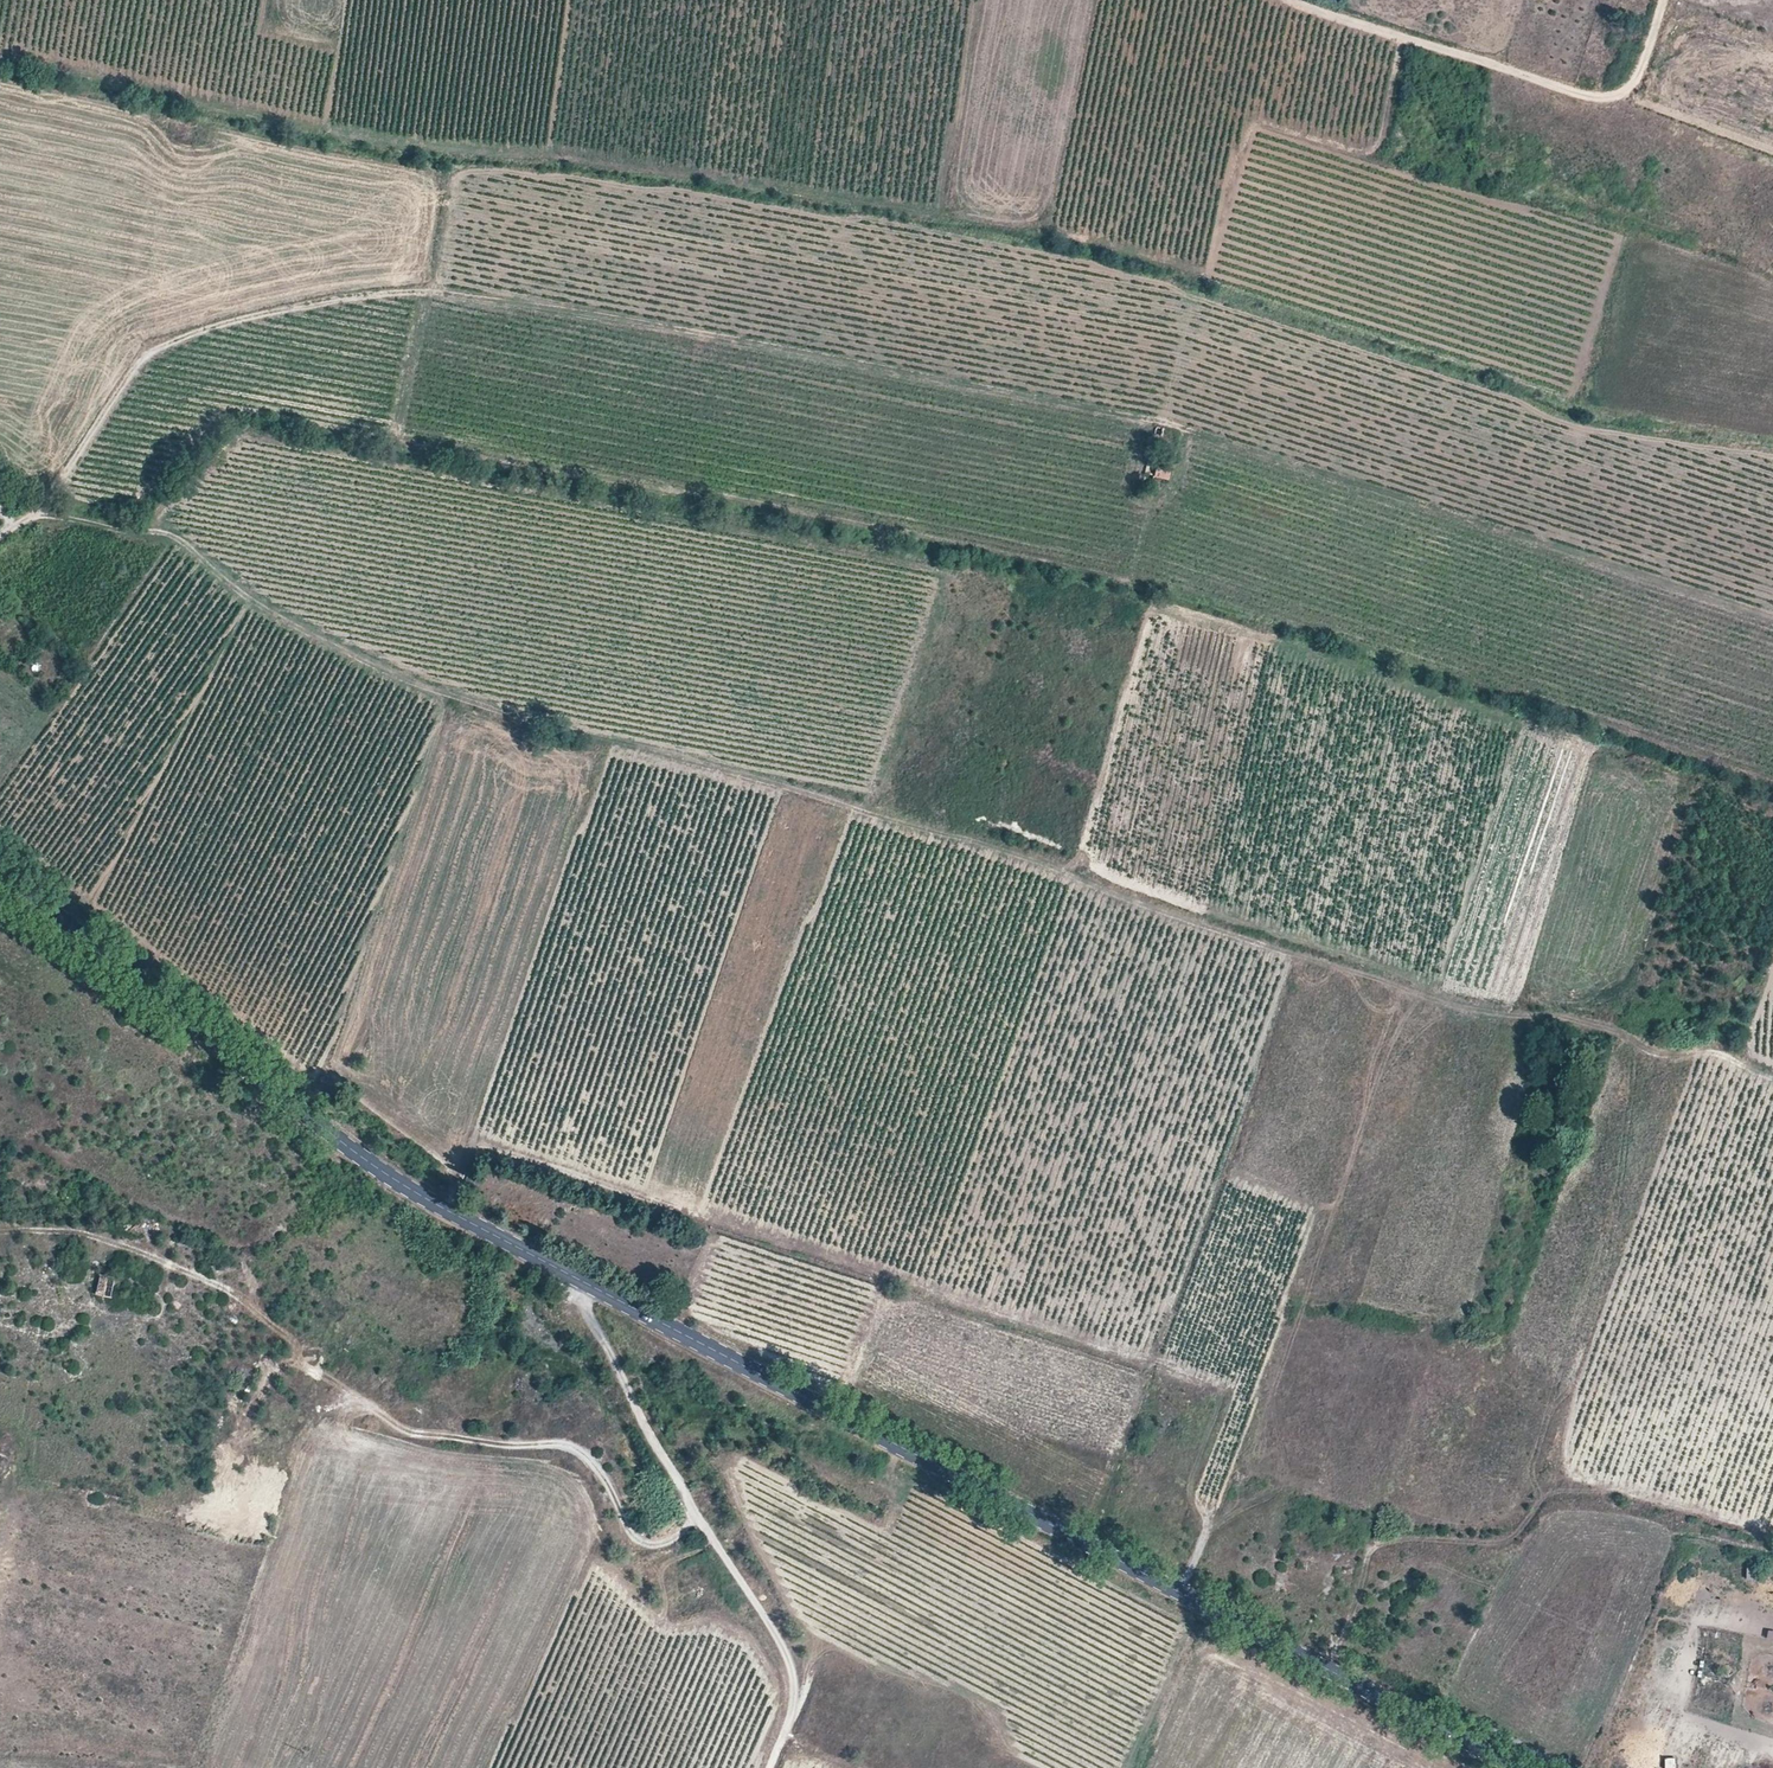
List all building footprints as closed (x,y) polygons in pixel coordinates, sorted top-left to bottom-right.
[(1170,480),(1174,465),(1158,461),(1154,476),(1170,480)] [(100,1273),(96,1294),(112,1298),(117,1276),(100,1273)] [(1747,1568),(1746,1580),(1755,1580),(1755,1568),(1747,1568)] [(1675,1758),(1664,1758),(1664,1767),(1674,1767),(1675,1758)]
